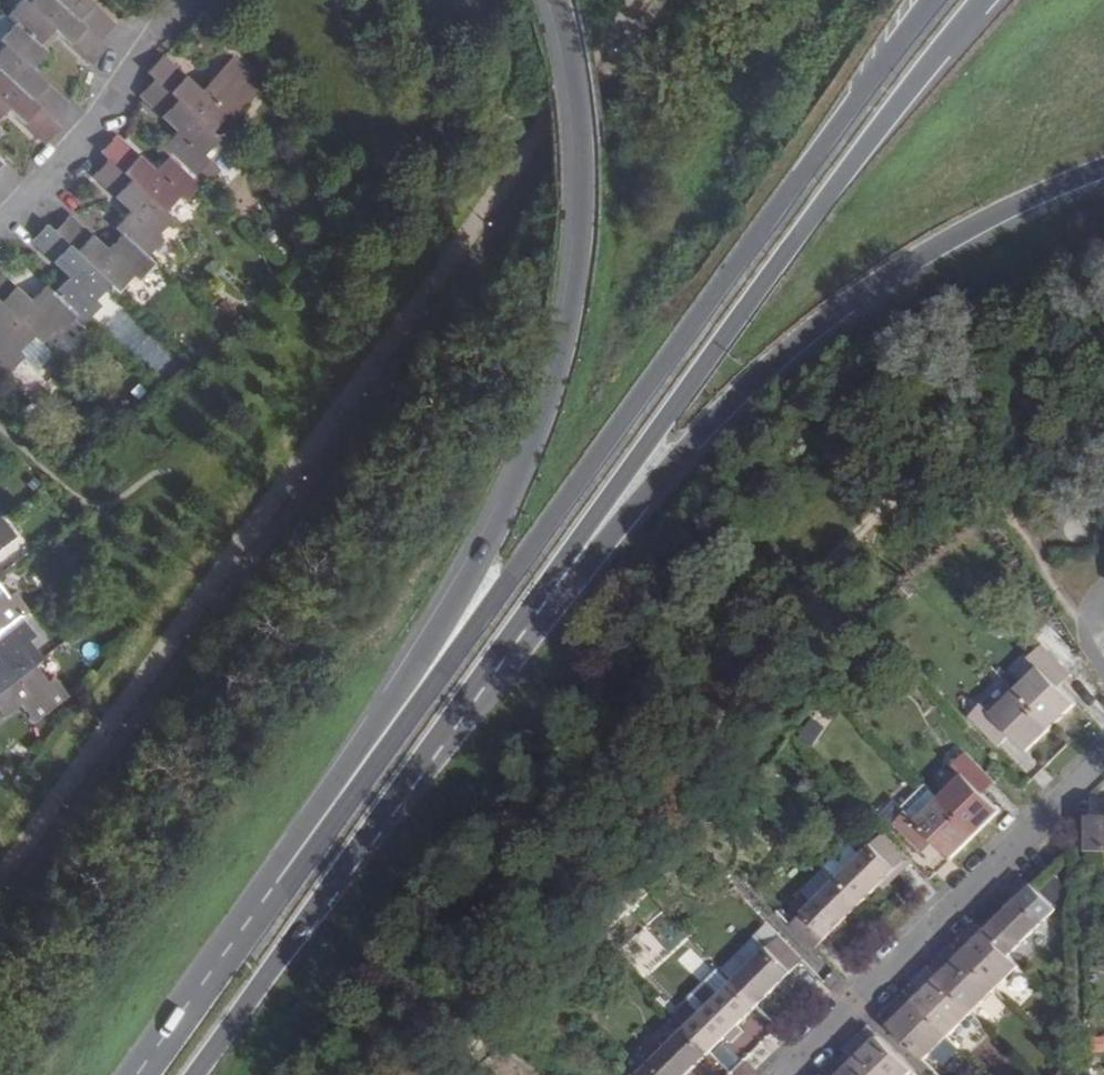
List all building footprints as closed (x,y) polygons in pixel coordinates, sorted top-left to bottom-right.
[(54,121),(54,120),(69,104),(47,84),(34,68),(47,53),(39,45),(15,22),(0,39),(0,41),(6,46),(0,52),(0,70),(54,121)] [(203,91),(164,55),(148,72),(155,79),(213,133),(228,117),(233,123),(266,87),(234,57),(203,91)] [(9,109),(24,124),(45,144),(61,127),(54,120),(54,121),(0,70),(0,119),(9,109)] [(236,155),(220,141),(213,133),(155,79),(140,96),(161,116),(178,132),(163,148),(171,155),(194,178),(203,186),(205,187),(236,155)] [(173,220),(178,224),(193,209),(187,202),(203,186),(194,178),(171,155),(156,171),(131,148),(117,135),(101,152),(108,159),(109,159),(173,220)] [(124,235),(148,258),(165,240),(159,235),(173,220),(109,159),(108,159),(93,176),(115,196),(132,212),(117,228),(124,235)] [(112,285),(120,293),(135,277),(141,282),(156,265),(148,258),(124,235),(110,250),(85,228),(71,215),(55,231),(55,232),(112,285)] [(79,316),(87,323),(104,306),(98,300),(112,285),(55,232),(55,231),(48,224),(32,241),(46,255),(71,278),(55,294),(79,316)] [(43,343),(58,328),(63,333),(79,316),(55,294),(47,286),(33,302),(16,287),(0,272),(0,304),(34,336),(43,343)] [(8,374),(26,357),(20,351),(34,336),(0,304),(0,366),(8,374)] [(16,537),(2,518),(0,519),(0,549),(16,537)] [(21,616),(30,610),(16,591),(9,596),(0,584),(0,632),(21,616)] [(42,657),(30,640),(35,635),(21,616),(0,632),(0,660),(1,661),(0,661),(0,689),(34,663),(42,657)] [(1010,736),(1026,753),(1074,705),(1058,688),(1071,676),(1040,644),(1026,657),(1035,666),(987,712),(979,704),(965,718),(996,749),(1010,736)] [(21,703),(34,720),(68,694),(54,676),(47,681),(34,663),(0,689),(0,718),(21,703)] [(996,784),(965,752),(953,765),(962,774),(937,799),(915,820),(906,811),(891,825),(920,855),(933,841),(950,858),(999,810),(985,796),(996,784)] [(906,811),(915,820),(937,799),(924,785),(901,806),(906,811)] [(1086,816),(1087,850),(1103,851),(1103,817),(1086,816)] [(836,878),(812,902),(789,924),(815,951),(909,859),(883,833),(860,855),(836,878)] [(849,843),(825,865),(826,867),(836,878),(860,855),(849,843)] [(802,890),(812,902),(836,878),(826,867),(802,890)] [(1055,913),(1039,898),(1026,884),(980,930),(970,920),(955,935),(960,941),(952,949),(946,944),(931,958),(937,963),(928,972),(922,967),(908,982),(913,988),(903,997),(898,991),(883,1006),(893,1016),(885,1024),(923,1061),(1017,968),(1007,959),(1055,913)] [(1044,893),(1039,898),(1055,913),(1059,909),(1044,893)] [(764,949),(777,937),(765,925),(752,937),(764,949)] [(803,963),(777,937),(636,1074),(634,1072),(632,1074),(689,1074),(803,963)] [(910,1074),(871,1033),(862,1043),(853,1034),(839,1049),(844,1055),(835,1065),(829,1059),(813,1073),(815,1074),(909,1074),(910,1074)]
